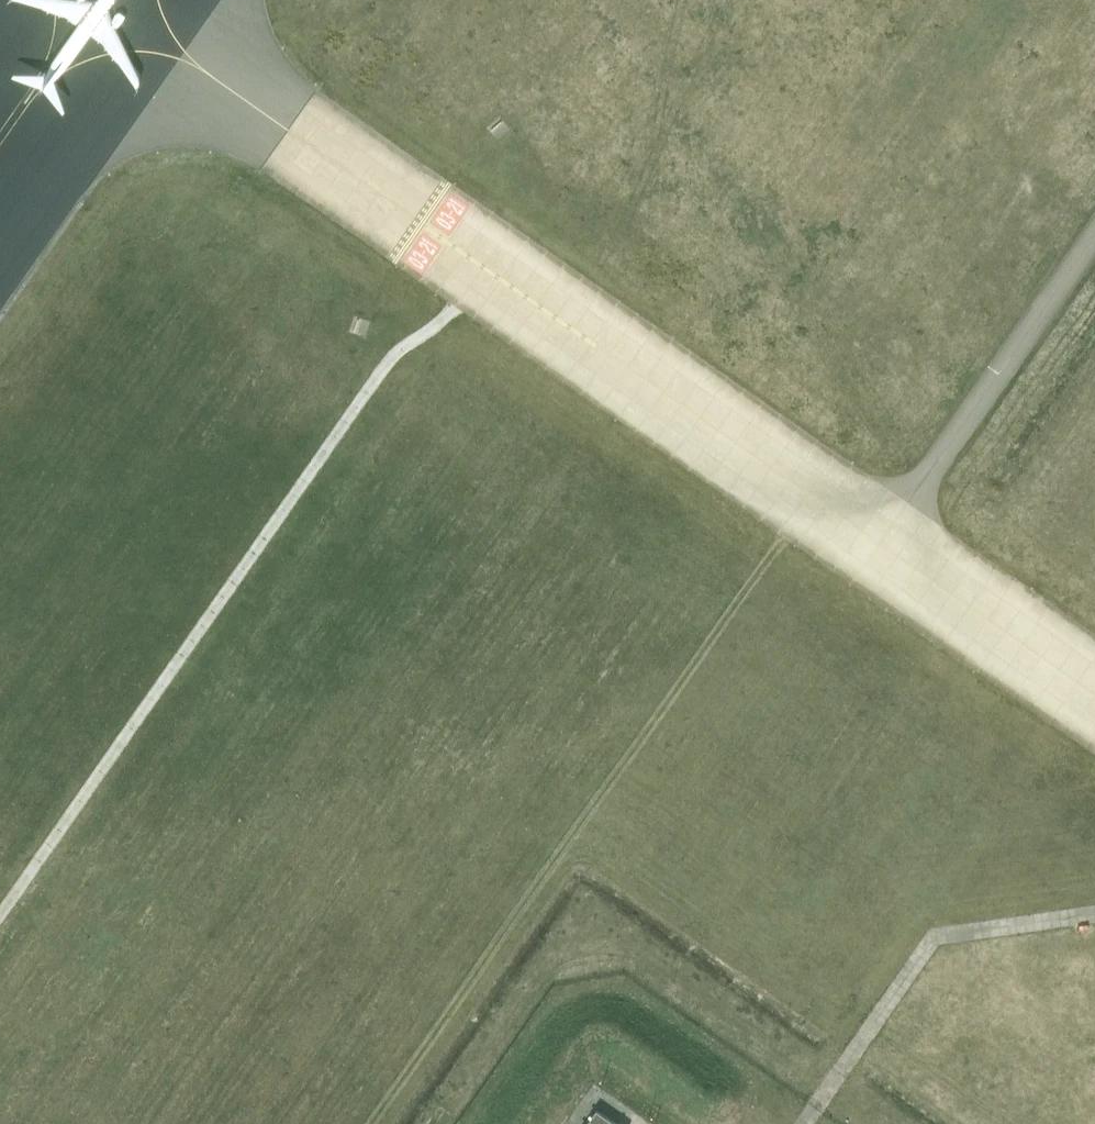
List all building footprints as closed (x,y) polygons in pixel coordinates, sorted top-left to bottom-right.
[(597,1111),(587,1123),(616,1123),(597,1111)]
